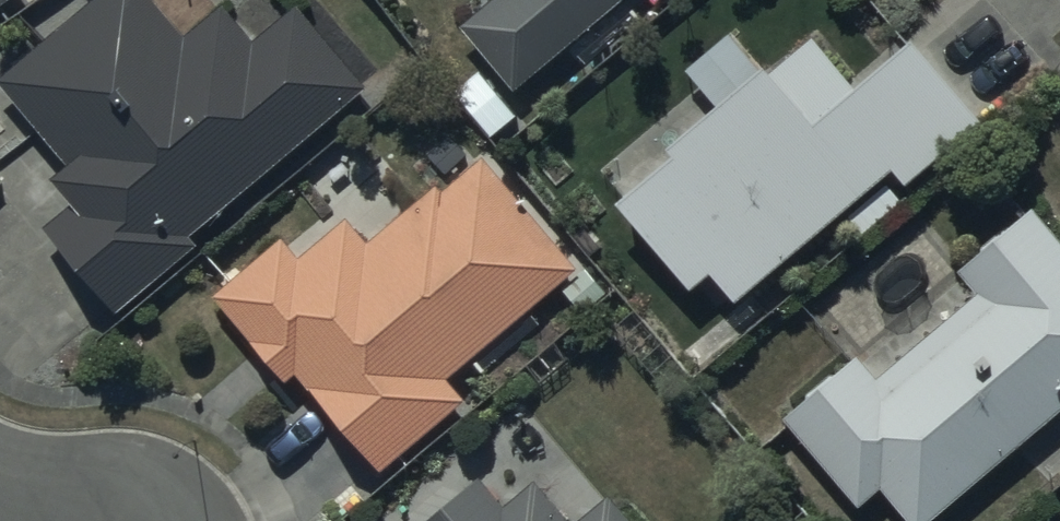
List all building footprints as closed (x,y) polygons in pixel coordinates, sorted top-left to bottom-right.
[(153,0),(90,0),(0,75),(0,84),(66,164),(49,177),(71,203),(42,226),(112,311),(195,242),(188,234),(364,87),(297,6),(253,42),(223,5),(184,38),(153,0)] [(458,20),(512,86),(617,0),(483,0),(458,20)] [(762,62),(663,147),(668,154),(615,200),(691,288),(709,273),(733,301),(890,167),(904,183),(976,120),(908,42),(815,122),(762,62)] [(281,238),(214,293),(284,381),(298,369),(379,469),(464,400),(444,375),(557,283),(581,313),(605,293),(585,268),(577,274),(479,152),(470,159),(452,137),(423,161),(440,182),(364,243),(345,218),(296,257),(281,238)] [(1028,207),(957,267),(979,294),(872,382),(853,359),(785,416),(858,504),(880,485),(910,520),(921,520),(1059,406),(1059,246),(1028,207)] [(533,483),(505,507),(477,475),(424,520),(566,520),(533,483)] [(605,495),(574,520),(628,520),(605,495)]
